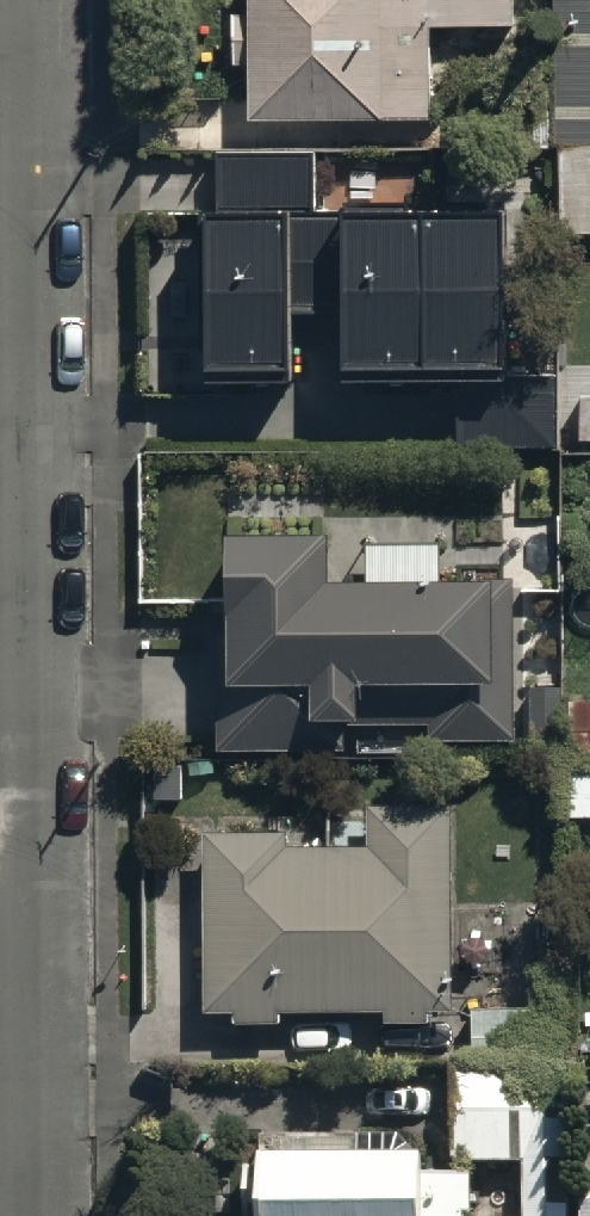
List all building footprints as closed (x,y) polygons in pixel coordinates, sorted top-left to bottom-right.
[(250,7),(233,7),(232,55),(250,55),(249,110),(431,112),(432,18),(510,19),(511,0),(250,0),(250,7)] [(559,137),(589,136),(589,0),(552,0),(552,75),(553,137),(559,137)] [(561,224),(589,223),(589,136),(559,137),(561,224)] [(314,145),(217,147),(218,188),(206,188),(210,364),(293,362),(291,307),(344,306),(346,362),(457,360),(459,443),(554,440),(551,316),(504,317),(501,195),(347,199),(347,203),(316,204),(314,145)] [(494,561),(327,561),(326,513),(232,513),(232,630),(219,631),(219,744),(348,744),(348,716),(433,716),(433,730),(512,730),(512,571),(494,570),(494,561)] [(568,695),(568,751),(589,751),(589,695),(568,695)] [(451,1000),(449,797),(369,798),(369,835),(283,836),(283,821),(203,821),(205,1000),(235,1000),(235,1016),(279,1016),(279,1001),(385,999),(386,1017),(429,1017),(429,1000),(451,1000)] [(563,1053),(562,961),(529,962),(530,1001),(470,1002),(471,1054),(563,1053)] [(565,1063),(463,1064),(464,1157),(521,1157),(521,1164),(523,1215),(568,1215),(565,1063)] [(257,1159),(242,1159),(242,1215),(471,1215),(470,1167),(417,1167),(417,1158),(417,1148),(349,1149),(349,1134),(257,1135),(257,1159)] [(577,1195),(578,1215),(589,1215),(589,1194),(577,1195)]
